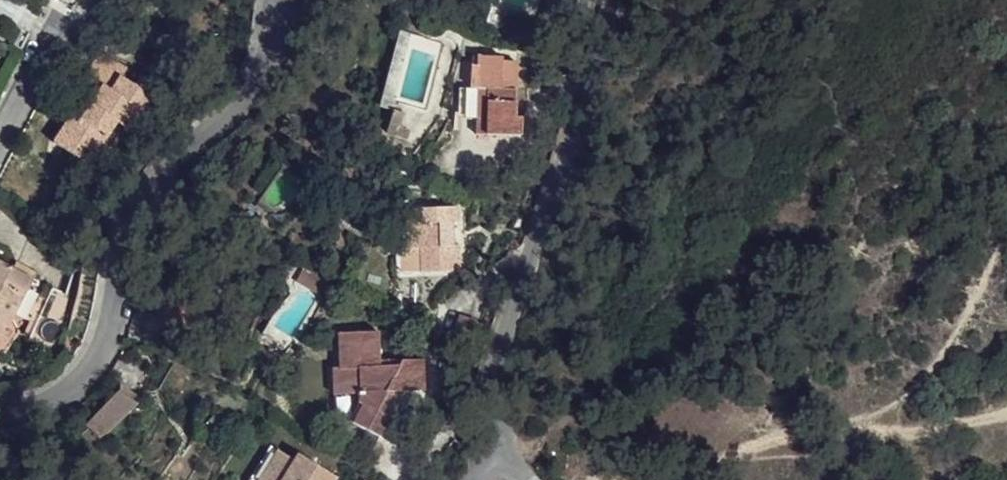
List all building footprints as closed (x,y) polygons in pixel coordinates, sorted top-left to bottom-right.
[(140,65),(118,47),(101,70),(120,85),(97,115),(85,108),(63,136),(88,153),(94,145),(107,151),(129,116),(137,123),(147,108),(161,115),(168,104),(135,76),(140,65)] [(500,53),(475,52),(474,82),(486,82),(486,124),(498,124),(498,132),(519,133),(520,113),(511,111),(513,57),(501,56),(500,53)] [(474,82),(473,131),(498,132),(498,124),(486,124),(486,82),(474,82)] [(137,123),(129,116),(107,151),(100,161),(108,167),(137,123)] [(422,269),(465,268),(460,240),(452,240),(451,219),(460,217),(457,202),(420,204),(422,221),(400,225),(398,225),(399,250),(420,250),(422,269)] [(420,204),(399,207),(400,225),(422,221),(420,204)] [(0,253),(0,323),(20,333),(26,320),(49,279),(0,253)] [(19,357),(37,327),(26,320),(20,333),(0,323),(0,347),(19,357)] [(379,331),(339,334),(343,362),(336,363),(336,397),(363,393),(365,404),(353,421),(388,437),(398,417),(385,411),(395,390),(432,387),(429,354),(383,357),(379,331)] [(131,405),(116,391),(82,426),(94,436),(107,437),(131,405)] [(363,393),(336,397),(332,412),(353,421),(365,404),(363,393)] [(273,442),(248,479),(265,479),(263,478),(282,448),(273,442)] [(282,448),(263,478),(265,479),(335,479),(338,476),(301,449),(297,457),(282,448)]
